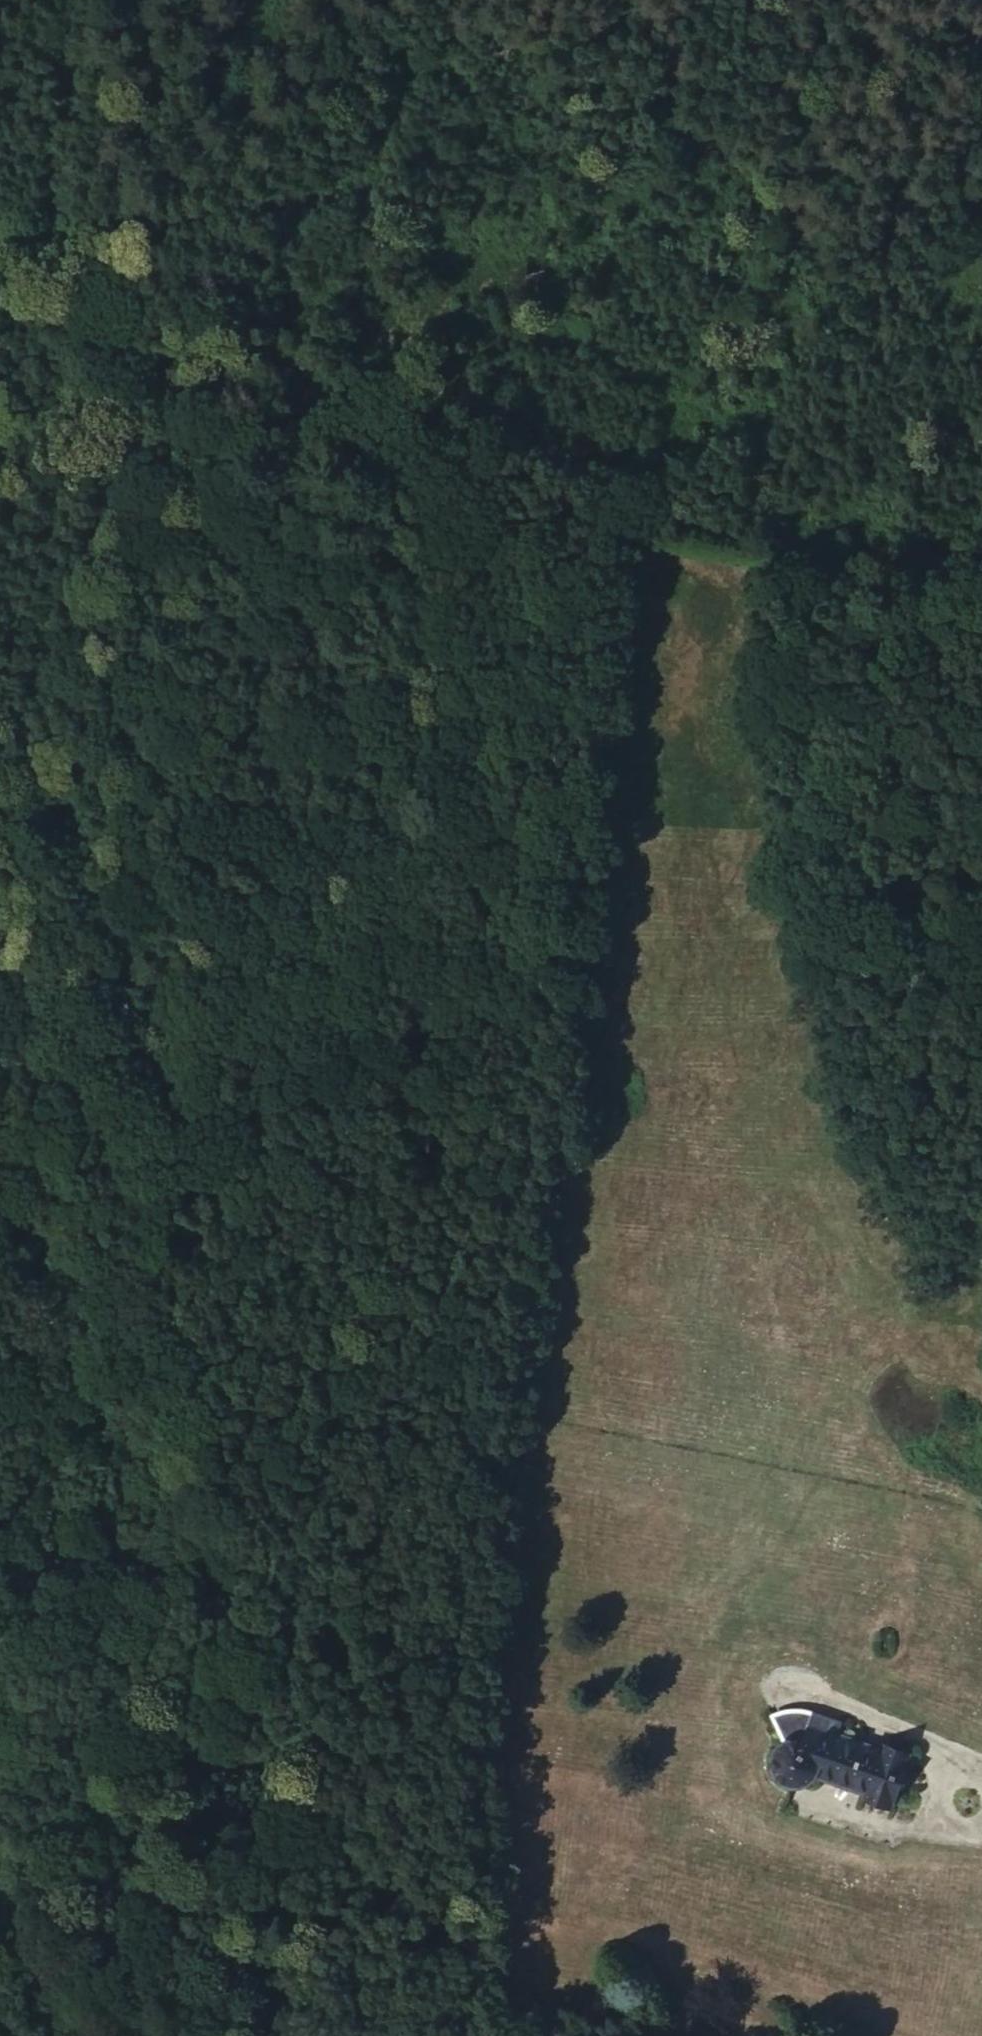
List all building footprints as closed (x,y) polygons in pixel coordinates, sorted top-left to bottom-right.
[(875,1743),(831,1729),(834,1718),(812,1711),(787,1708),(767,1708),(781,1735),(770,1740),(764,1748),(765,1766),(771,1778),(785,1782),(803,1781),(815,1772),(859,1786),(855,1798),(890,1809),(909,1747),(878,1737),(875,1743)]
